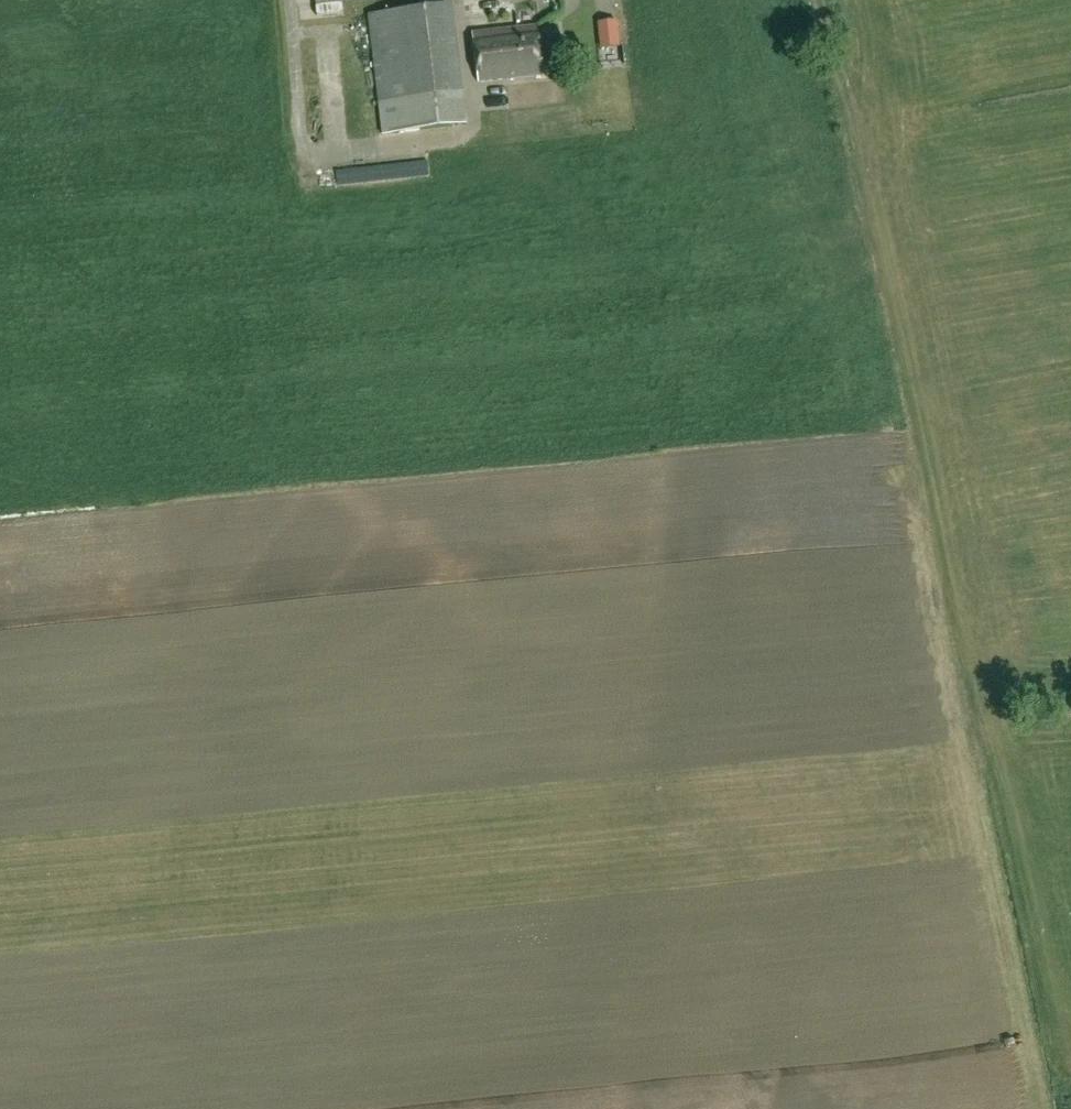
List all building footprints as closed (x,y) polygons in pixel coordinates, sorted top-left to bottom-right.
[(382,133),(451,126),(438,6),(368,14),(382,133)] [(602,16),(602,39),(619,39),(619,16),(602,16)] [(478,82),(543,75),(537,25),(472,33),(478,82)] [(562,72),(560,59),(545,61),(547,74),(562,72)] [(353,138),(354,125),(338,123),(337,137),(353,138)] [(382,167),(383,181),(404,179),(404,166),(382,167)]
